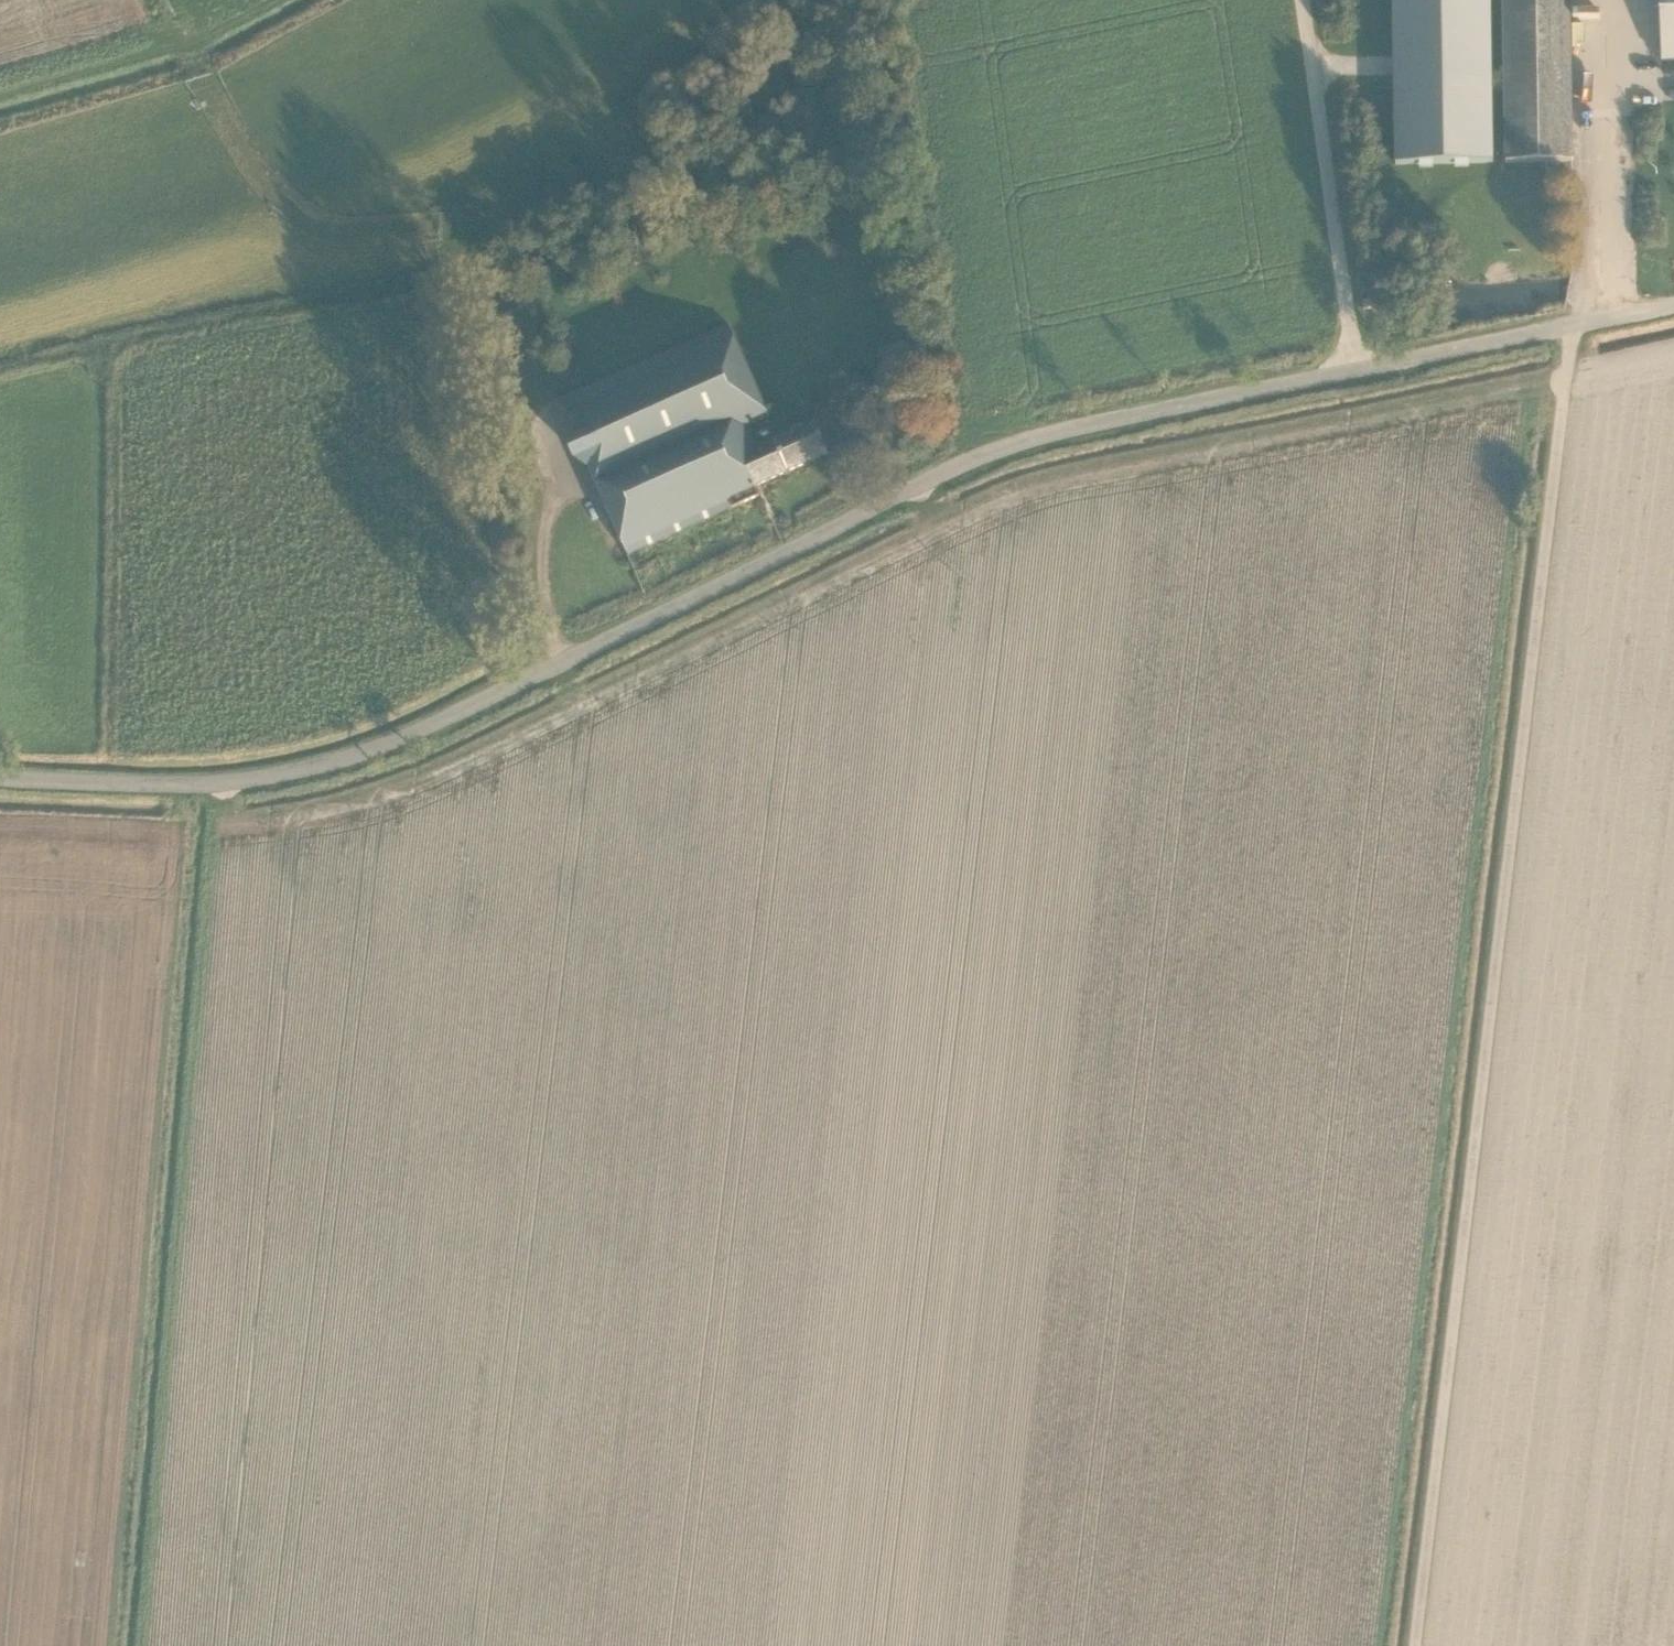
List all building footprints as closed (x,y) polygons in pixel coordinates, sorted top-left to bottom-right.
[(1396,163),(1495,162),(1493,0),(1394,0),(1396,163)] [(1581,0),(1493,0),(1495,162),(1583,160),(1581,0)] [(1663,61),(1673,60),(1673,0),(1661,0),(1663,61)] [(753,444),(746,428),(770,417),(730,325),(560,400),(575,433),(567,445),(576,464),(590,467),(629,555),(760,496),(755,486),(829,454),(816,423),(761,447),(759,442),(753,444)]
